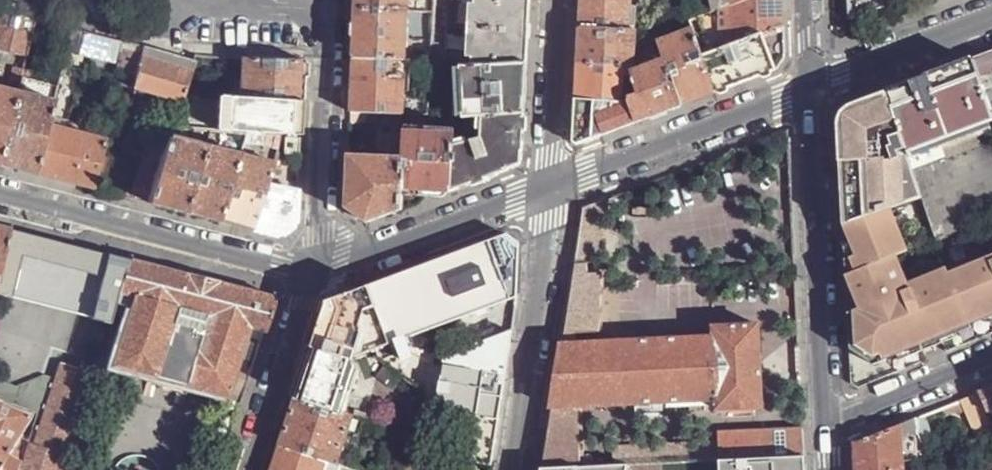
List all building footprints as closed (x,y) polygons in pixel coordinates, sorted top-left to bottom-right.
[(357,9),(408,11),(409,0),(357,0),(357,9)] [(434,12),(431,64),(450,67),(462,67),(473,66),(477,0),(435,0),(434,12)] [(473,66),(528,64),(530,30),(532,2),(512,0),(477,0),(473,66)] [(580,29),(631,31),(631,27),(633,0),(582,0),(581,8),(580,29)] [(783,0),(742,0),(734,3),(731,4),(727,48),(765,33),(784,27),(783,0)] [(850,21),(886,8),(886,0),(849,0),(850,21)] [(704,56),(727,48),(731,4),(723,7),(690,20),(694,28),(704,56)] [(408,11),(357,9),(355,58),(394,59),(406,60),(407,37),(408,11)] [(0,12),(0,51),(26,58),(35,21),(0,12)] [(71,31),(35,21),(26,58),(62,67),(66,51),(71,31)] [(785,58),(784,27),(765,33),(778,70),(785,58)] [(683,106),(717,93),(704,56),(694,28),(660,42),(666,62),(683,106)] [(579,47),(579,64),(633,67),(635,67),(636,44),(636,31),(631,31),(580,29),(579,47)] [(71,31),(66,51),(105,60),(109,40),(96,37),(71,31)] [(636,31),(636,44),(649,44),(655,33),(636,31)] [(778,70),(765,33),(727,48),(704,56),(717,93),(740,84),(778,70)] [(123,44),(109,40),(105,60),(119,64),(123,44)] [(143,49),(123,44),(119,64),(117,74),(136,79),(143,49)] [(162,54),(143,49),(136,79),(133,90),(182,102),(195,63),(193,63),(194,62),(178,58),(175,66),(159,62),(162,54)] [(974,60),(991,106),(991,53),(974,60)] [(178,58),(162,54),(159,62),(175,66),(178,58)] [(394,59),(355,58),(352,112),(378,114),(382,114),(383,105),(388,105),(387,114),(404,115),(405,75),(393,74),(394,59)] [(406,60),(394,59),(393,74),(405,75),(406,60)] [(304,62),(243,60),(242,97),(302,101),(304,62)] [(900,135),(907,154),(991,122),(991,106),(974,60),(885,94),(900,135)] [(637,123),(683,106),(666,62),(633,74),(631,103),(637,123)] [(473,66),(462,67),(466,119),(485,118),(490,118),(525,116),(527,87),(528,64),(473,66)] [(578,82),(577,100),(631,103),(633,74),(633,67),(579,64),(578,82)] [(23,72),(14,70),(10,83),(19,86),(23,72)] [(32,74),(23,72),(19,86),(28,88),(32,74)] [(0,89),(0,163),(18,93),(0,89)] [(18,93),(0,163),(0,166),(20,171),(35,175),(47,128),(53,102),(18,93)] [(839,128),(842,179),(887,163),(907,156),(907,154),(900,135),(885,94),(851,106),(839,128)] [(217,130),(301,135),(302,101),(242,97),(219,95),(217,130)] [(579,145),(637,123),(631,103),(577,100),(575,142),(579,145)] [(378,114),(352,112),(352,121),(377,123),(378,114)] [(377,123),(386,123),(386,114),(382,114),(378,114),(377,123)] [(387,114),(386,114),(386,123),(403,124),(404,115),(387,114)] [(525,116),(490,118),(487,138),(483,139),(477,141),(473,146),(455,151),(451,193),(509,172),(524,151),(525,116)] [(907,154),(907,156),(913,172),(991,142),(991,122),(907,154)] [(107,142),(47,128),(35,175),(56,180),(95,190),(107,142)] [(406,134),(397,133),(396,146),(405,147),(406,134)] [(456,136),(406,134),(405,147),(405,159),(404,192),(425,193),(436,193),(451,193),(455,151),(455,146),(456,136)] [(283,135),(267,135),(264,145),(278,150),(283,135)] [(171,139),(149,205),(171,210),(186,214),(208,146),(193,143),(171,138),(171,139)] [(149,205),(171,139),(166,139),(160,142),(159,145),(152,143),(133,200),(149,205)] [(301,139),(286,139),(285,155),(300,156),(301,139)] [(455,146),(455,151),(473,146),(477,141),(455,146)] [(913,172),(922,196),(938,240),(991,219),(991,142),(913,172)] [(208,146),(186,214),(206,219),(219,222),(242,155),(220,150),(208,146)] [(274,163),(242,155),(219,222),(239,227),(253,231),(268,184),(270,176),(273,167),(274,163)] [(405,159),(350,156),(348,209),(367,224),(403,211),(404,192),(405,159)] [(887,163),(842,179),(844,224),(893,206),(901,203),(922,196),(913,172),(907,156),(887,163)] [(284,160),(276,157),(274,163),(273,167),(281,169),(284,160)] [(273,167),(270,176),(278,178),(281,169),(273,167)] [(298,190),(268,184),(253,231),(277,237),(297,222),(298,190)] [(425,193),(404,192),(403,211),(419,204),(424,199),(425,193)] [(436,193),(425,193),(424,199),(419,204),(439,197),(436,195),(436,193)] [(595,283),(595,281),(603,199),(583,206),(574,265),(581,267),(578,283),(595,283)] [(844,224),(852,391),(921,363),(906,327),(916,323),(927,349),(936,345),(940,355),(982,338),(991,334),(991,256),(961,269),(959,263),(918,280),(912,265),(891,274),(886,260),(911,250),(893,206),(844,224)] [(9,229),(0,226),(0,261),(9,229)] [(9,229),(0,261),(82,282),(90,250),(9,229)] [(508,235),(370,286),(392,344),(397,342),(411,337),(517,298),(519,243),(508,235)] [(215,393),(242,401),(276,298),(131,260),(119,292),(135,298),(112,367),(215,393)] [(574,265),(571,283),(578,283),(581,267),(574,265)] [(578,283),(571,283),(561,344),(576,344),(576,338),(597,337),(595,283),(578,283)] [(354,358),(392,344),(370,286),(328,302),(314,347),(350,359),(354,358)] [(758,326),(713,328),(713,337),(716,401),(717,409),(761,408),(758,326)] [(506,375),(513,332),(444,356),(444,364),(506,375)] [(411,337),(397,342),(405,362),(418,357),(411,337)] [(561,344),(551,408),(578,407),(716,401),(713,337),(576,344),(561,344)] [(314,347),(297,398),(344,414),(351,391),(358,371),(354,358),(350,359),(314,347)] [(53,375),(47,373),(33,415),(25,441),(24,442),(65,457),(61,469),(68,469),(94,390),(84,386),(90,369),(59,359),(53,375)] [(506,375),(444,364),(436,411),(456,414),(498,421),(506,375)] [(404,380),(390,368),(383,376),(397,388),(404,380)] [(90,369),(84,386),(94,390),(100,372),(90,369)] [(0,379),(0,403),(31,415),(33,415),(47,373),(43,372),(16,384),(0,379)] [(980,393),(986,410),(991,407),(991,388),(980,393)] [(215,393),(189,469),(219,469),(242,401),(215,393)] [(961,401),(975,439),(991,431),(991,426),(986,410),(980,393),(961,401)] [(344,414),(297,398),(281,444),(328,460),(338,463),(341,452),(351,424),(353,417),(344,414)] [(5,455),(17,437),(31,415),(0,403),(0,463),(5,455)] [(578,407),(551,408),(542,467),(580,466),(578,407)] [(373,423),(374,424),(377,417),(356,410),(354,417),(360,419),(373,423)] [(802,416),(802,410),(794,410),(795,424),(802,424),(802,416)] [(926,422),(940,417),(937,411),(923,416),(926,422)] [(498,421),(456,414),(448,459),(491,466),(498,421)] [(31,415),(17,437),(25,441),(33,415),(31,415)] [(354,417),(353,417),(351,424),(358,426),(360,419),(354,417)] [(910,421),(902,425),(903,442),(915,437),(915,432),(918,431),(918,425),(917,418),(910,421)] [(917,462),(927,458),(920,437),(920,434),(920,418),(917,418),(918,425),(918,431),(915,432),(915,437),(917,462)] [(358,426),(355,436),(366,440),(373,423),(360,419),(358,426)] [(358,426),(351,424),(341,452),(349,455),(355,436),(358,426)] [(854,444),(854,450),(856,469),(897,469),(904,467),(903,442),(902,425),(854,444)] [(803,430),(718,433),(718,443),(719,460),(804,457),(803,430)] [(927,458),(934,455),(927,436),(927,435),(920,437),(927,458)] [(24,442),(25,441),(17,437),(5,455),(17,463),(24,442)] [(915,437),(903,442),(904,467),(910,465),(917,462),(915,437)] [(24,442),(17,463),(15,469),(61,469),(65,457),(24,442)] [(713,443),(684,445),(685,461),(713,461),(713,443)] [(281,444),(273,469),(325,469),(328,460),(281,444)] [(684,445),(664,446),(665,463),(685,461),(684,445)] [(349,455),(341,452),(338,463),(342,465),(345,466),(349,455)] [(5,455),(0,463),(0,469),(15,469),(17,463),(5,455)] [(804,457),(719,460),(713,461),(685,461),(665,463),(580,466),(542,467),(541,469),(805,469),(804,457)] [(328,460),(325,469),(340,469),(342,465),(338,463),(328,460)]
